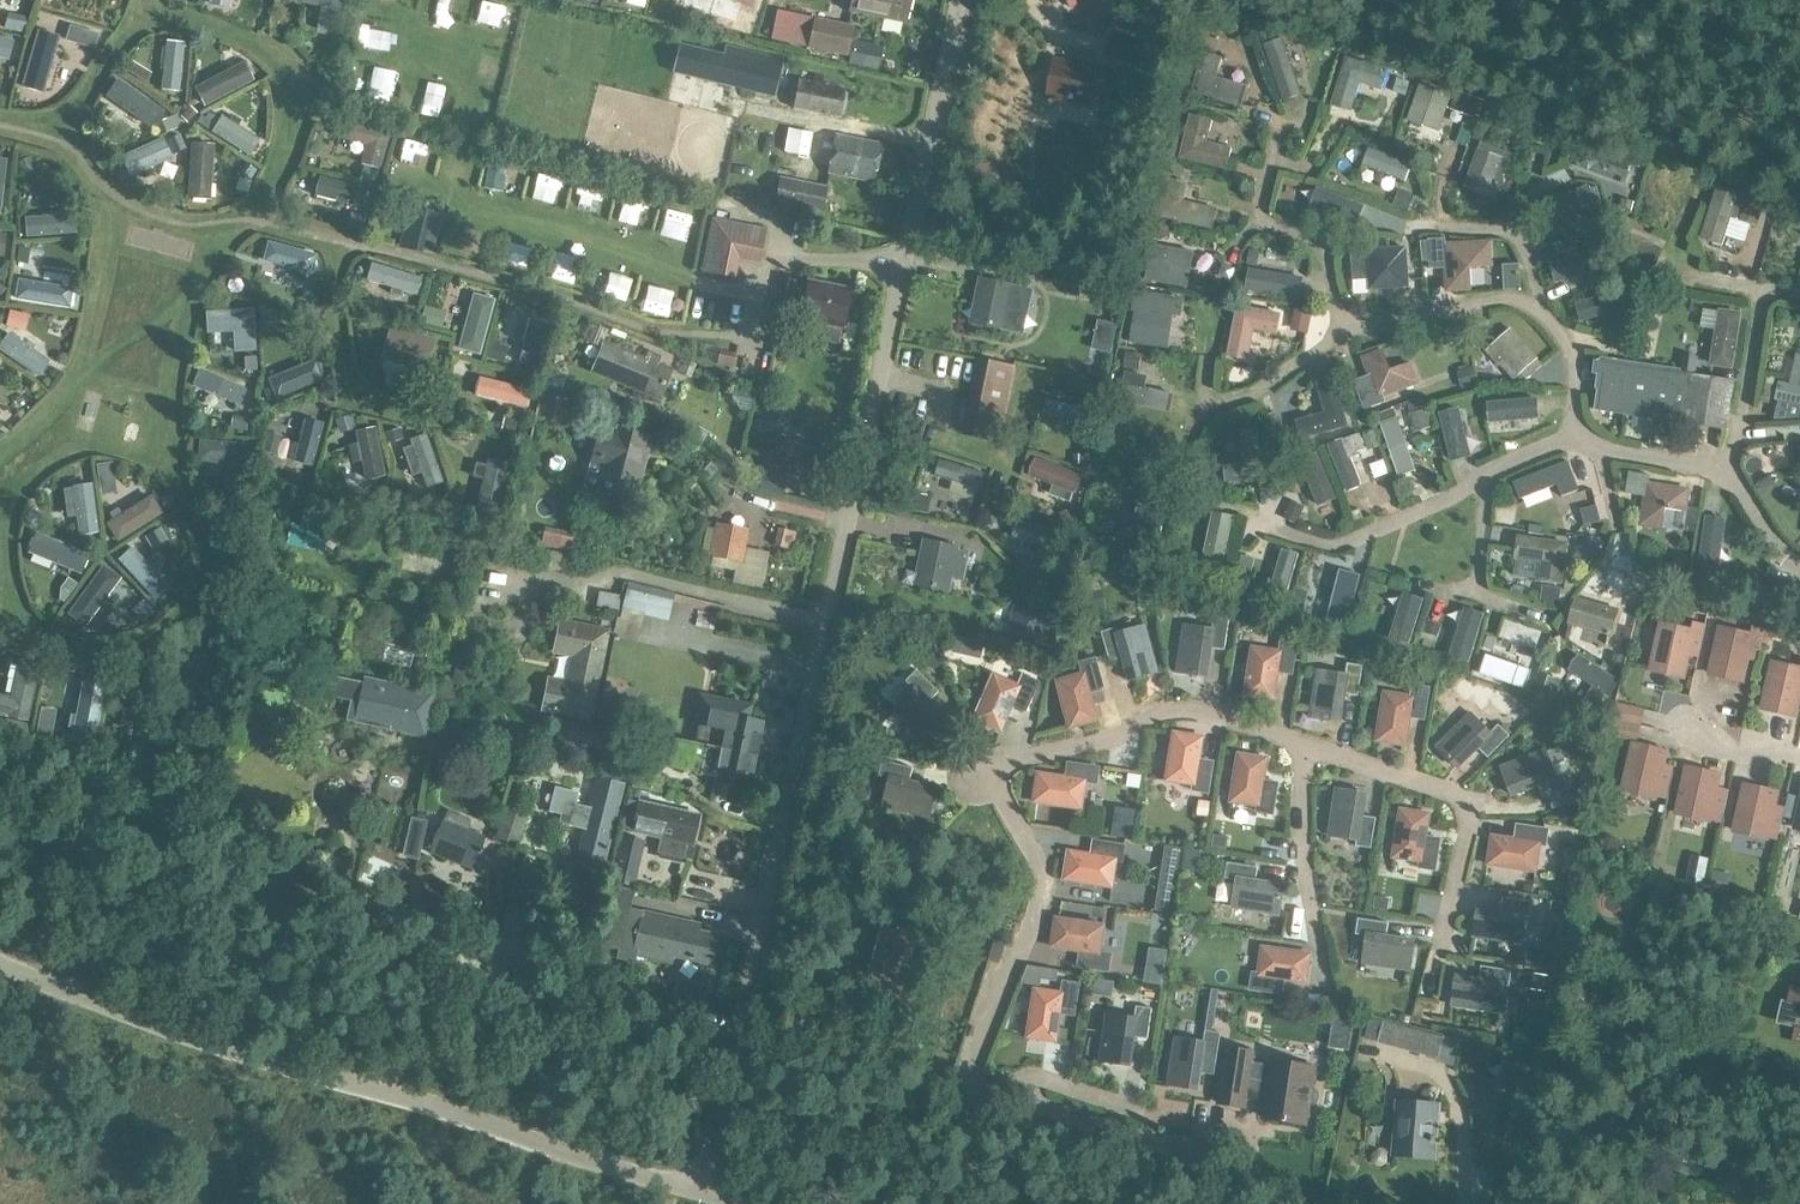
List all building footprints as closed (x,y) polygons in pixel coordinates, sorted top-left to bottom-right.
[(208,22),(235,26),(239,0),(211,0),(208,22)] [(325,3),(320,31),(338,35),(344,0),(311,0),(325,3)] [(606,0),(581,0),(602,8),(606,0)] [(630,0),(628,18),(643,20),(645,3),(630,0)] [(849,12),(904,23),(909,0),(851,0),(849,12)] [(1074,9),(1086,0),(1067,0),(1074,9)] [(812,46),(812,47),(847,54),(850,41),(852,27),(818,20),(812,46)] [(1259,26),(1253,28),(1260,45),(1272,40),(1268,30),(1259,26)] [(766,56),(804,60),(807,31),(769,27),(766,56)] [(99,34),(85,30),(82,39),(87,46),(95,49),(99,34)] [(172,40),(168,84),(168,87),(187,89),(191,42),(172,40)] [(854,40),(849,64),(879,70),(883,46),(854,40)] [(1191,60),(1190,65),(1200,68),(1201,63),(1204,53),(1205,51),(1195,49),(1191,60)] [(1200,68),(1192,92),(1239,106),(1245,86),(1217,78),(1223,58),(1204,53),(1201,63),(1200,68)] [(1347,56),(1333,102),(1351,107),(1359,80),(1381,87),(1386,68),(1347,56)] [(127,71),(136,77),(142,67),(133,61),(127,71)] [(747,61),(742,84),(774,92),(780,69),(747,61)] [(1054,61),(1047,96),(1092,105),(1099,70),(1054,61)] [(244,66),(196,89),(205,107),(253,84),(244,66)] [(1399,74),(1393,93),(1406,97),(1412,78),(1399,74)] [(812,82),(799,79),(792,109),(838,119),(845,89),(812,82)] [(1421,79),(1408,120),(1440,130),(1454,90),(1421,79)] [(119,83),(108,100),(152,129),(163,112),(119,83)] [(1457,91),(1451,110),(1474,118),(1475,116),(1481,117),(1486,101),(1457,91)] [(1491,108),(1484,126),(1502,133),(1509,115),(1491,108)] [(1214,119),(1190,113),(1179,158),(1228,169),(1232,149),(1208,144),(1214,119)] [(393,131),(345,117),(340,134),(369,143),(363,164),(381,169),(393,131)] [(259,143),(221,119),(212,133),(250,157),(259,143)] [(825,133),(821,148),(833,150),(829,173),(872,181),(879,145),(836,137),(836,135),(835,135),(825,133)] [(1493,182),(1500,185),(1512,152),(1481,140),(1464,186),(1489,195),(1493,182)] [(130,178),(169,163),(161,141),(121,156),(130,178)] [(190,199),(210,200),(213,149),(193,148),(190,199)] [(4,211),(9,157),(0,156),(0,211),(4,211)] [(1168,160),(1165,173),(1182,177),(1185,164),(1168,160)] [(780,177),(775,205),(822,214),(828,186),(780,177)] [(1158,213),(1212,227),(1217,209),(1182,200),(1186,183),(1167,178),(1158,213)] [(1575,213),(1578,221),(1597,214),(1587,184),(1551,196),(1559,218),(1560,218),(1575,213)] [(1720,185),(1702,237),(1722,244),(1731,216),(1735,217),(1740,204),(1735,202),(1738,191),(1720,185)] [(1400,191),(1395,205),(1409,211),(1415,197),(1400,191)] [(1748,197),(1741,219),(1758,224),(1765,203),(1748,197)] [(1310,221),(1352,238),(1361,216),(1319,199),(1310,221)] [(425,251),(434,214),(407,208),(398,245),(425,251)] [(713,218),(706,252),(739,259),(759,263),(764,240),(766,229),(737,223),(713,218)] [(1152,222),(1149,234),(1168,239),(1171,226),(1152,222)] [(25,254),(54,255),(54,236),(26,236),(25,254)] [(1390,236),(1375,237),(1375,249),(1390,248),(1390,236)] [(1444,238),(1429,239),(1430,269),(1446,268),(1447,292),(1470,291),(1469,267),(1491,265),(1489,241),(1445,243),(1444,238)] [(1572,239),(1555,244),(1559,254),(1575,249),(1572,239)] [(1152,243),(1145,279),(1186,288),(1193,252),(1152,243)] [(1375,249),(1366,250),(1369,291),(1411,288),(1408,247),(1390,248),(1375,249)] [(1251,251),(1248,264),(1258,266),(1261,253),(1251,251)] [(373,263),(367,280),(393,288),(391,294),(401,297),(402,291),(417,296),(422,279),(373,263)] [(1367,296),(1366,267),(1349,267),(1351,297),(1367,296)] [(787,278),(779,315),(801,320),(803,320),(801,330),(803,334),(817,337),(821,335),(823,325),(840,328),(843,329),(844,327),(851,295),(852,292),(787,278)] [(982,280),(976,308),(981,309),(977,323),(1022,333),(1027,312),(1020,310),(1024,292),(1014,290),(1015,287),(982,280)] [(1577,302),(1582,320),(1608,313),(1614,333),(1631,328),(1619,289),(1577,302)] [(1651,298),(1649,311),(1659,313),(1661,300),(1651,298)] [(1278,313),(1238,305),(1228,354),(1247,357),(1252,329),(1274,334),(1278,313)] [(1137,308),(1132,342),(1166,346),(1170,313),(1137,308)] [(1718,308),(1715,329),(1709,365),(1732,368),(1741,312),(1718,308)] [(253,310),(207,313),(208,333),(235,332),(235,353),(255,351),(253,310)] [(1296,310),(1293,323),(1309,326),(1311,312),(1296,310)] [(559,325),(568,327),(571,314),(562,312),(559,325)] [(1113,354),(1119,325),(1099,320),(1092,350),(1113,354)] [(24,348),(29,332),(9,326),(4,342),(24,348)] [(385,358),(431,370),(439,337),(392,326),(385,358)] [(1498,353),(1494,357),(1512,378),(1537,356),(1512,328),(1492,346),(1498,353)] [(591,372),(661,400),(673,372),(657,366),(661,358),(648,353),(645,361),(603,344),(591,372)] [(0,358),(0,359),(34,399),(50,386),(16,345),(0,358)] [(1364,355),(1370,374),(1354,380),(1363,408),(1378,403),(1376,398),(1417,384),(1410,362),(1390,368),(1384,348),(1364,355)] [(718,363),(718,364),(733,367),(736,354),(721,351),(718,363)] [(1126,353),(1124,369),(1140,371),(1142,355),(1126,353)] [(1681,369),(1680,372),(1690,374),(1696,375),(1699,357),(1683,355),(1681,369)] [(1622,360),(1599,356),(1590,412),(1673,425),(1673,422),(1683,424),(1690,374),(1680,372),(1680,369),(1622,360)] [(981,360),(981,362),(966,434),(1002,442),(1017,368),(981,360)] [(378,364),(378,401),(408,401),(409,364),(378,364)] [(1472,369),(1458,373),(1463,389),(1477,385),(1472,369)] [(1123,383),(1119,401),(1170,412),(1174,394),(1143,387),(1146,376),(1125,372),(1123,383)] [(1696,375),(1690,374),(1683,424),(1726,431),(1734,380),(1696,375)] [(1317,383),(1325,412),(1295,420),(1300,437),(1346,425),(1334,378),(1317,383)] [(1790,383),(1777,380),(1773,398),(1778,399),(1799,404),(1799,385),(1790,383)] [(197,386),(187,410),(233,430),(244,406),(197,386)] [(510,410),(514,396),(480,387),(477,402),(510,410)] [(563,421),(568,399),(547,394),(542,416),(563,421)] [(1047,400),(1044,415),(1059,418),(1057,424),(1069,427),(1070,421),(1090,425),(1094,411),(1047,400)] [(1775,420),(1799,418),(1799,406),(1779,401),(1775,420)] [(1426,410),(1411,414),(1416,432),(1431,428),(1432,428),(1427,409),(1426,410)] [(1116,411),(1112,427),(1128,432),(1132,416),(1116,411)] [(1397,418),(1380,424),(1398,476),(1415,470),(1397,418)] [(294,444),(289,460),(312,467),(323,424),(306,419),(299,445),(294,444)] [(1453,423),(1433,429),(1449,476),(1469,470),(1453,423)] [(358,429),(361,441),(349,444),(354,464),(365,461),(369,477),(390,472),(379,424),(358,429)] [(1223,485),(1244,483),(1262,481),(1257,427),(1239,429),(1242,462),(1221,464),(1223,485)] [(590,464),(583,490),(584,490),(591,492),(630,502),(635,483),(648,437),(611,428),(607,441),(597,438),(590,464)] [(1365,448),(1359,432),(1327,444),(1345,491),(1361,485),(1350,458),(1358,455),(1357,451),(1365,448)] [(1375,432),(1363,436),(1369,451),(1381,446),(1375,432)] [(1648,432),(1647,444),(1669,446),(1670,434),(1648,432)] [(412,446),(403,449),(413,476),(422,473),(427,489),(444,483),(426,434),(410,440),(412,446)] [(252,443),(202,439),(200,461),(230,463),(228,484),(249,485),(252,443)] [(1417,443),(1417,448),(1421,453),(1427,453),(1431,449),(1431,443),(1427,439),(1422,439),(1417,443)] [(1286,440),(1273,443),(1277,461),(1290,458),(1286,440)] [(807,446),(789,442),(786,455),(804,459),(807,446)] [(491,457),(489,464),(477,461),(473,477),(485,480),(478,513),(499,518),(512,462),(491,457)] [(1077,494),(1083,478),(1037,460),(1031,476),(1054,485),(1051,494),(1070,502),(1074,493),(1077,494)] [(1567,461),(1514,481),(1520,497),(1558,483),(1563,495),(1578,489),(1567,461)] [(1194,462),(1189,480),(1205,484),(1210,467),(1194,462)] [(1645,495),(1641,524),(1661,527),(1664,508),(1683,511),(1687,488),(1648,482),(1649,475),(1630,472),(1627,493),(1645,495)] [(1370,508),(1389,503),(1386,491),(1366,496),(1370,508)] [(1290,505),(1284,519),(1295,524),(1298,525),(1304,512),(1290,505)] [(1598,506),(1582,510),(1586,526),(1602,522),(1598,506)] [(1107,537),(1105,548),(1127,554),(1127,555),(1155,562),(1165,518),(1137,512),(1133,531),(1127,529),(1124,540),(1107,537)] [(1062,532),(1018,520),(1013,538),(1033,544),(1031,551),(1039,553),(1041,546),(1057,550),(1062,532)] [(743,564),(746,547),(750,531),(715,523),(708,556),(743,564)] [(294,524),(289,545),(325,554),(330,532),(294,524)] [(573,532),(545,526),(540,545),(569,551),(573,532)] [(779,529),(774,545),(793,550),(797,534),(779,529)] [(1216,567),(1229,569),(1235,534),(1222,531),(1216,567)] [(1084,532),(1080,542),(1095,547),(1098,537),(1084,532)] [(475,536),(472,551),(484,553),(488,539),(475,536)] [(1519,536),(1515,556),(1543,561),(1540,581),(1561,584),(1567,543),(1519,536)] [(1589,537),(1581,549),(1594,558),(1602,546),(1605,543),(1597,537),(1589,537)] [(956,550),(923,542),(917,571),(922,572),(919,586),(947,592),(950,578),(960,580),(966,555),(955,553),(956,550)] [(68,582),(74,564),(30,550),(24,568),(68,582)] [(540,550),(537,568),(550,571),(554,552),(540,550)] [(1359,595),(1366,571),(1332,559),(1306,551),(1304,550),(1296,579),(1284,617),(1306,624),(1347,638),(1359,595)] [(1670,554),(1668,567),(1685,570),(1687,557),(1670,554)] [(1170,555),(1166,567),(1179,572),(1183,559),(1170,555)] [(167,595),(128,558),(113,574),(152,612),(167,595)] [(1269,595),(1287,600),(1296,570),(1279,564),(1269,595)] [(1239,568),(1236,581),(1249,584),(1252,572),(1239,568)] [(1543,586),(1541,606),(1559,608),(1560,604),(1562,590),(1562,589),(1543,586)] [(629,589),(624,609),(644,614),(649,595),(629,589)] [(1575,597),(1569,621),(1568,621),(1611,633),(1617,609),(1575,597)] [(1694,597),(1691,612),(1705,615),(1708,600),(1694,597)] [(1745,606),(1742,623),(1764,628),(1768,611),(1745,606)] [(1047,617),(1033,613),(1015,609),(1009,634),(1041,641),(1047,617)] [(623,610),(621,618),(642,623),(644,615),(623,610)] [(1176,673),(1205,678),(1209,649),(1223,651),(1228,621),(1212,618),(1210,630),(1183,626),(1176,673)] [(1425,620),(1422,632),(1439,637),(1442,625),(1425,620)] [(1699,650),(1704,625),(1693,623),(1691,630),(1661,623),(1651,668),(1683,676),(1689,648),(1699,650)] [(550,680),(544,709),(588,718),(605,633),(561,624),(556,651),(575,655),(570,684),(550,680)] [(1100,633),(1108,663),(1122,659),(1128,681),(1156,673),(1143,627),(1117,634),(1115,629),(1100,633)] [(1748,652),(1758,654),(1763,629),(1752,627),(1750,634),(1720,627),(1710,672),(1741,680),(1746,659),(1748,652)] [(1626,628),(1622,649),(1628,650),(1633,630),(1626,628)] [(486,629),(468,634),(471,643),(488,638),(487,632),(486,629)] [(1514,663),(1499,657),(1498,657),(1493,672),(1525,683),(1541,636),(1525,631),(1514,663)] [(956,636),(953,653),(982,660),(986,643),(956,636)] [(1310,638),(1308,653),(1329,656),(1332,641),(1310,638)] [(1244,696),(1272,700),(1277,672),(1291,674),(1296,644),(1280,641),(1278,652),(1251,648),(1244,696)] [(936,652),(927,656),(933,669),(942,665),(936,652)] [(1622,664),(1623,653),(1613,653),(1613,663),(1622,664)] [(1580,655),(1570,669),(1595,685),(1590,692),(1602,700),(1616,678),(1580,655)] [(1056,682),(1069,729),(1096,721),(1089,693),(1102,689),(1094,660),(1079,664),(1082,675),(1056,682)] [(1772,662),(1762,707),(1794,714),(1799,688),(1799,668),(1772,662)] [(0,696),(0,713),(29,719),(40,667),(23,663),(15,700),(0,696)] [(1357,696),(1361,666),(1345,663),(1344,675),(1317,671),(1310,718),(1338,723),(1342,694),(1357,696)] [(1424,663),(1422,677),(1437,680),(1440,666),(1424,663)] [(456,666),(452,684),(454,685),(472,689),(476,674),(476,672),(477,671),(458,666),(456,666)] [(915,672),(904,683),(912,691),(894,711),(929,744),(948,723),(927,703),(937,693),(915,672)] [(1558,680),(1540,673),(1533,694),(1551,700),(1558,680)] [(1001,730),(1013,704),(1026,710),(1038,682),(1024,675),(1019,686),(994,675),(975,719),(1001,730)] [(434,691),(367,676),(357,722),(424,736),(434,691)] [(71,715),(69,728),(75,729),(73,740),(95,744),(106,685),(84,681),(78,716),(71,715)] [(1412,686),(1410,697),(1383,693),(1376,741),(1404,745),(1409,716),(1423,719),(1427,688),(1412,686)] [(673,737),(673,738),(754,756),(757,742),(761,742),(765,726),(761,726),(761,721),(747,718),(750,705),(707,696),(701,723),(698,722),(694,741),(673,737)] [(620,697),(605,707),(618,726),(633,716),(620,697)] [(126,703),(122,725),(117,724),(115,734),(120,735),(119,744),(133,746),(140,706),(126,703)] [(1436,747),(1456,768),(1476,747),(1487,757),(1508,736),(1497,724),(1489,732),(1470,713),(1436,747)] [(47,720),(40,719),(36,737),(52,740),(54,729),(47,720)] [(566,743),(617,755),(620,755),(625,732),(571,720),(566,743)] [(877,737),(896,750),(905,736),(886,723),(877,737)] [(1173,734),(1165,780),(1165,781),(1192,785),(1191,791),(1207,793),(1212,763),(1198,761),(1201,738),(1173,734)] [(754,756),(673,738),(667,765),(714,775),(712,781),(728,784),(730,772),(750,776),(754,756)] [(1661,769),(1663,762),(1665,751),(1633,743),(1623,788),(1655,796),(1655,793),(1665,795),(1671,771),(1661,769)] [(1555,776),(1545,752),(1545,750),(1500,768),(1511,795),(1537,784),(1542,798),(1571,786),(1565,771),(1555,776)] [(1238,755),(1230,801),(1230,802),(1255,806),(1255,812),(1272,814),(1276,784),(1262,782),(1266,759),(1238,755)] [(396,758),(393,779),(415,782),(417,760),(396,758)] [(648,778),(649,774),(650,767),(621,761),(619,772),(635,775),(632,788),(646,791),(648,778)] [(936,791),(908,784),(911,770),(882,762),(878,778),(889,780),(882,807),(929,819),(936,791)] [(1037,774),(1033,803),(1080,810),(1084,783),(1096,784),(1098,768),(1067,764),(1065,778),(1037,774)] [(1714,796),(1719,774),(1687,767),(1676,812),(1708,819),(1709,816),(1719,819),(1724,799),(1714,796)] [(1130,774),(1128,787),(1140,789),(1142,776),(1130,774)] [(596,777),(588,808),(573,804),(576,793),(574,793),(576,785),(557,780),(549,811),(570,816),(568,826),(582,829),(573,868),(602,875),(625,784),(596,777)] [(1772,810),(1774,802),(1776,792),(1745,784),(1734,830),(1766,837),(1767,834),(1777,836),(1782,812),(1772,810)] [(1137,806),(1141,792),(1126,788),(1122,802),(1137,806)] [(1336,789),(1329,837),(1356,841),(1355,846),(1370,849),(1375,818),(1361,816),(1364,793),(1336,789)] [(1579,789),(1576,802),(1591,805),(1594,793),(1579,789)] [(1200,801),(1198,816),(1210,817),(1212,802),(1200,801)] [(627,802),(621,827),(631,829),(631,831),(662,837),(659,853),(684,858),(688,843),(690,843),(696,815),(637,802),(636,804),(627,802)] [(1400,810),(1392,857),(1419,862),(1418,867),(1434,870),(1439,839),(1424,837),(1428,814),(1400,810)] [(497,834),(496,838),(517,845),(524,823),(503,816),(497,834)] [(442,819),(429,853),(472,870),(485,837),(442,819)] [(1545,845),(1547,829),(1516,825),(1514,839),(1491,836),(1487,864),(1535,871),(1539,844),(1545,845)] [(408,843),(421,846),(424,832),(411,829),(408,843)] [(1215,836),(1213,848),(1228,851),(1229,838),(1215,836)] [(1121,859),(1123,843),(1093,838),(1090,852),(1068,849),(1063,877),(1110,884),(1111,885),(1115,859),(1115,858),(1121,859)] [(1591,839),(1587,852),(1601,855),(1604,842),(1591,839)] [(521,857),(520,855),(511,845),(497,857),(507,869),(521,857)] [(1257,868),(1226,863),(1224,879),(1235,881),(1231,907),(1279,915),(1283,886),(1255,882),(1257,868)] [(637,869),(617,865),(613,883),(633,888),(637,869)] [(1690,867),(1685,888),(1703,892),(1708,870),(1690,867)] [(1714,870),(1709,891),(1727,895),(1732,875),(1714,870)] [(1572,884),(1559,882),(1557,896),(1570,898),(1572,884)] [(1159,892),(1157,904),(1173,907),(1175,895),(1159,892)] [(1376,897),(1374,909),(1389,912),(1391,899),(1376,897)] [(1524,916),(1530,917),(1532,901),(1501,897),(1499,911),(1477,908),(1473,936),(1520,943),(1524,916)] [(612,906),(603,947),(619,951),(617,961),(635,965),(637,956),(638,956),(671,963),(673,956),(710,964),(716,936),(679,928),(680,921),(640,912),(631,910),(612,906)] [(1056,919),(1051,948),(1080,952),(1078,967),(1108,972),(1111,955),(1099,954),(1104,927),(1056,919)] [(1388,923),(1357,919),(1355,934),(1366,936),(1362,963),(1410,970),(1414,942),(1386,937),(1388,923)] [(884,927),(875,960),(907,969),(916,936),(906,933),(907,930),(900,928),(899,931),(884,927)] [(1007,947),(995,943),(990,960),(1002,963),(1007,947)] [(1250,989),(1281,994),(1283,980),(1306,983),(1310,955),(1263,948),(1259,974),(1253,974),(1250,989)] [(1550,950),(1547,967),(1557,968),(1559,952),(1550,950)] [(1503,985),(1509,986),(1511,970),(1481,966),(1478,980),(1456,976),(1451,1004),(1499,1012),(1503,985)] [(1147,967),(1145,983),(1163,986),(1166,969),(1147,967)] [(1045,968),(1043,980),(1058,982),(1060,971),(1045,968)] [(1534,974),(1532,990),(1547,993),(1550,976),(1534,974)] [(1079,986),(1078,986),(1063,983),(1061,995),(1035,991),(1027,1038),(1056,1043),(1060,1014),(1074,1016),(1079,986)] [(1791,987),(1788,1001),(1799,1004),(1799,989),(1791,987)] [(1129,1066),(1133,1038),(1147,1040),(1152,1009),(1136,1007),(1134,1018),(1107,1015),(1101,1062),(1129,1066)] [(1384,1022),(1379,1043),(1438,1058),(1439,1054),(1443,1037),(1384,1022)] [(1172,1087),(1200,1091),(1204,1063),(1218,1065),(1223,1034),(1207,1032),(1205,1043),(1179,1039),(1172,1087)] [(1222,1105),(1247,1109),(1248,1096),(1270,1099),(1267,1119),(1308,1125),(1311,1105),(1317,1105),(1321,1101),(1321,1095),(1319,1090),(1314,1088),(1317,1068),(1275,1062),(1275,1067),(1253,1064),(1255,1053),(1230,1050),(1222,1105)] [(1432,1156),(1436,1107),(1400,1105),(1396,1153),(1432,1156)]
